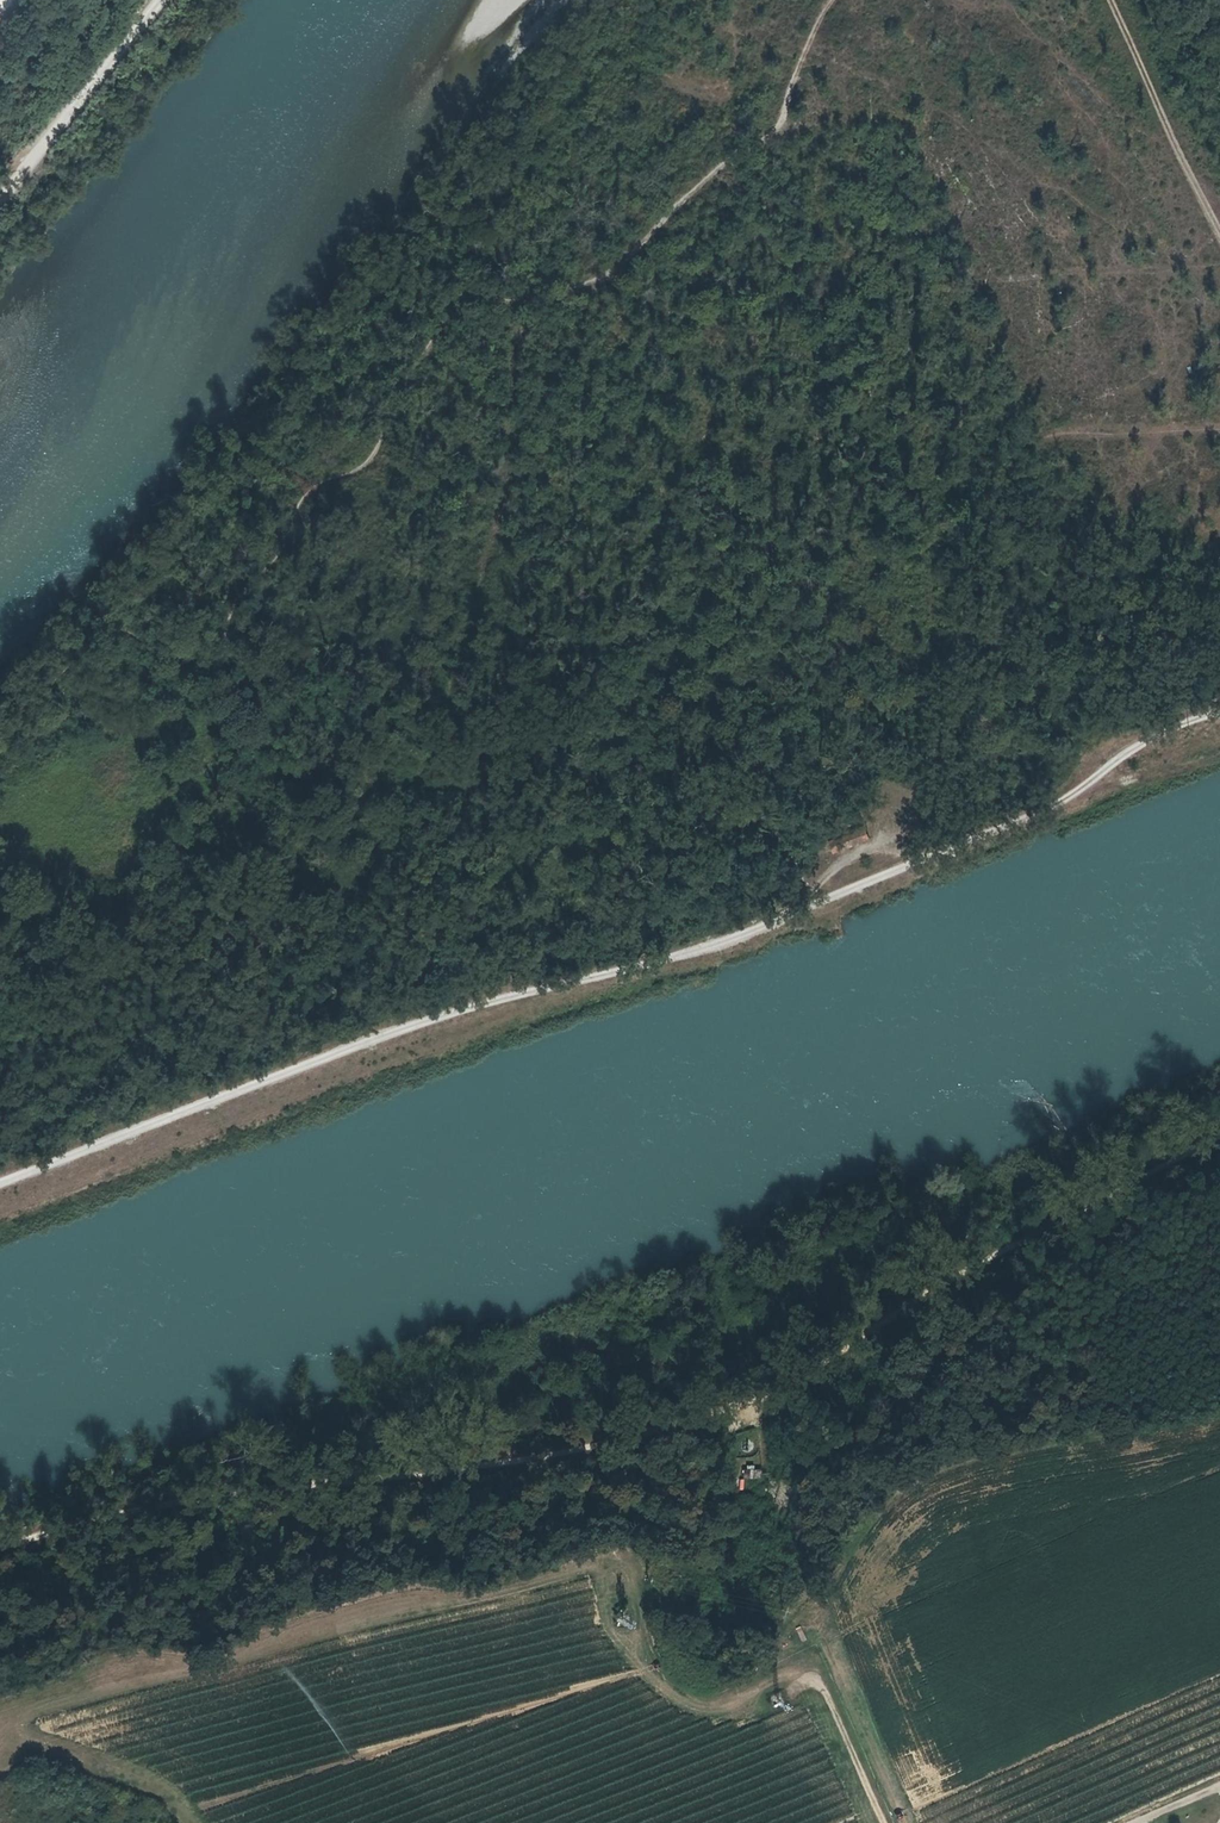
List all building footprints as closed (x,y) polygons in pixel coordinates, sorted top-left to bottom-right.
[(864,827),(829,842),(833,853),(868,838),(864,827)] [(760,1479),(761,1471),(743,1470),(743,1478),(760,1479)] [(778,1693),(769,1697),(774,1707),(783,1703),(778,1693)]
